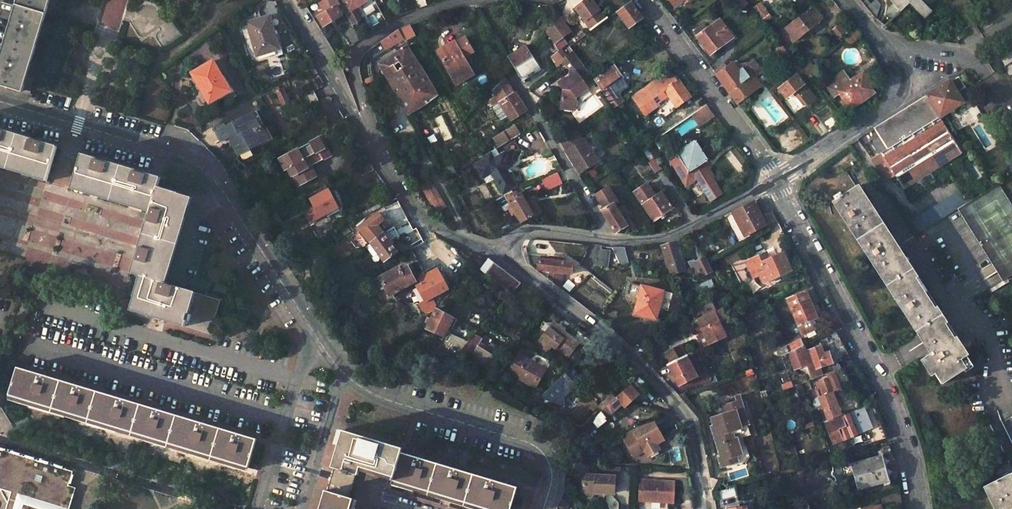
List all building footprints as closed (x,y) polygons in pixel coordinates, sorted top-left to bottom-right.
[(16,5),(42,13),(46,0),(17,0),(16,5)] [(317,17),(323,27),(343,15),(337,6),(340,4),(338,0),(324,0),(326,4),(325,9),(326,11),(317,17)] [(340,4),(352,25),(361,20),(355,9),(368,1),(368,0),(338,0),(340,4)] [(420,9),(428,6),(425,0),(417,0),(420,9)] [(598,8),(600,6),(598,3),(597,2),(596,2),(595,2),(594,3),(592,0),(587,0),(576,9),(590,29),(605,18),(598,8)] [(745,0),(734,0),(741,9),(748,4),(745,0)] [(866,8),(875,18),(880,4),(876,0),(875,0),(866,8)] [(921,0),(891,0),(893,2),(900,10),(908,2),(922,17),(930,10),(921,0)] [(893,2),(888,7),(895,14),(900,10),(893,2)] [(642,19),(630,3),(616,13),(629,30),(642,19)] [(42,13),(16,5),(4,44),(30,52),(40,19),(42,13)] [(766,12),(765,12),(759,5),(753,10),(766,26),(773,20),(766,12)] [(823,19),(813,7),(786,29),(795,40),(823,19)] [(247,20),(256,56),(280,49),(270,13),(247,20)] [(554,25),(563,37),(570,32),(560,19),(554,25)] [(732,40),(719,22),(706,32),(702,27),(693,34),(710,56),(732,40)] [(831,30),(838,39),(847,33),(839,24),(831,30)] [(554,25),(546,33),(549,37),(559,50),(568,44),(563,37),(554,25)] [(398,30),(375,47),(379,54),(415,35),(410,26),(398,30)] [(861,32),(856,27),(843,37),(848,43),(861,32)] [(360,39),(354,28),(346,33),(352,44),(360,39)] [(465,37),(455,42),(463,57),(473,52),(465,37)] [(437,51),(456,85),(473,75),(463,57),(455,42),(454,41),(437,51)] [(996,51),(1006,67),(1011,63),(1011,42),(996,51)] [(4,44),(0,59),(0,86),(19,91),(30,52),(4,44)] [(559,50),(566,60),(574,54),(568,44),(559,50)] [(796,74),(802,69),(783,45),(776,52),(795,75),(796,74)] [(508,55),(522,78),(538,68),(524,46),(508,55)] [(408,47),(380,64),(408,113),(437,95),(408,47)] [(566,60),(559,50),(550,58),(556,67),(564,62),(564,61),(566,60)] [(578,94),(595,83),(594,81),(574,54),(566,60),(564,61),(564,62),(572,71),(572,80),(569,82),(567,78),(561,82),(565,88),(561,106),(575,110),(578,94)] [(230,90),(213,60),(191,73),(208,102),(230,90)] [(622,61),(615,66),(622,76),(629,71),(622,61)] [(810,63),(802,69),(810,79),(818,72),(810,63)] [(739,97),(748,90),(751,94),(760,87),(750,73),(747,75),(742,69),(738,72),(732,64),(726,68),(722,64),(713,71),(728,90),(731,87),(739,97)] [(595,83),(613,109),(619,105),(616,100),(618,98),(609,85),(617,79),(622,76),(615,66),(594,81),(595,83)] [(654,105),(668,96),(675,107),(690,97),(679,81),(676,83),(668,70),(630,97),(639,109),(645,104),(649,109),(654,105)] [(825,85),(834,97),(839,93),(850,109),(873,94),(868,87),(871,84),(862,73),(848,82),(842,74),(825,85)] [(804,84),(796,74),(795,75),(777,89),(786,99),(796,90),(809,106),(817,100),(804,84)] [(926,95),(939,116),(962,103),(955,92),(967,86),(960,75),(926,95)] [(528,110),(516,91),(514,93),(504,77),(492,90),(511,120),(528,110)] [(625,91),(617,79),(609,85),(618,98),(622,95),(625,91)] [(739,97),(731,87),(728,90),(735,100),(739,97)] [(283,89),(277,91),(285,108),(291,105),(283,89)] [(313,92),(300,99),(306,108),(318,101),(313,92)] [(962,153),(939,116),(926,95),(867,133),(880,155),(873,158),(885,178),(891,180),(897,177),(904,189),(962,153)] [(656,109),(654,105),(649,109),(645,104),(639,109),(644,115),(656,109)] [(715,115),(707,105),(693,115),(699,125),(715,115)] [(269,137),(256,110),(249,114),(256,127),(260,125),(261,127),(259,128),(265,139),(269,137)] [(229,136),(237,154),(265,139),(259,128),(261,127),(260,125),(256,127),(249,114),(215,131),(219,141),(229,136)] [(512,139),(520,134),(516,128),(506,134),(510,140),(512,139)] [(7,170),(17,136),(0,131),(0,168),(7,170)] [(501,146),(510,140),(506,134),(495,140),(499,147),(501,146)] [(572,134),(561,141),(567,151),(578,144),(572,134)] [(17,136),(7,170),(45,182),(56,148),(17,136)] [(324,147),(319,137),(280,158),(285,169),(289,166),(298,185),(316,175),(311,165),(331,155),(327,146),(324,147)] [(512,166),(507,157),(518,151),(512,139),(510,140),(501,146),(504,152),(493,158),(490,152),(483,157),(484,160),(476,164),(487,183),(488,183),(491,189),(498,185),(503,193),(515,186),(506,169),(512,166)] [(584,140),(578,144),(567,151),(579,172),(597,160),(584,140)] [(670,162),(686,188),(697,182),(710,201),(720,195),(710,179),(712,178),(708,171),(706,173),(701,166),(704,164),(706,164),(707,162),(705,161),(695,146),(695,144),(693,143),(693,145),(678,155),(676,155),(675,159),(670,162)] [(70,189),(110,201),(120,167),(80,156),(70,189)] [(375,170),(370,162),(356,169),(362,177),(375,170)] [(120,167),(110,201),(149,213),(157,188),(160,179),(120,167)] [(565,182),(560,171),(559,171),(544,178),(549,189),(565,182)] [(590,183),(598,196),(610,189),(602,175),(590,183)] [(430,177),(420,183),(423,190),(434,184),(430,177)] [(644,204),(655,221),(673,208),(662,192),(655,196),(647,183),(632,191),(642,205),(644,204)] [(434,184),(423,190),(430,202),(440,196),(434,184)] [(326,185),(308,194),(320,216),(338,206),(326,185)] [(935,372),(942,382),(973,362),(858,185),(842,196),(840,192),(834,196),(837,199),(833,201),(930,352),(921,358),(932,374),(935,372)] [(144,231),(177,241),(190,199),(157,188),(149,213),(144,231)] [(597,200),(616,232),(627,225),(613,204),(618,201),(610,189),(598,196),(600,198),(597,200)] [(516,196),(513,192),(505,195),(521,222),(541,211),(534,199),(526,203),(521,193),(516,196)] [(440,196),(430,202),(436,212),(446,206),(440,196)] [(766,226),(753,202),(736,211),(749,235),(766,226)] [(409,221),(403,210),(389,217),(395,228),(409,221)] [(266,216),(272,228),(281,222),(276,211),(266,216)] [(749,235),(736,211),(732,213),(745,237),(749,235)] [(381,223),(384,220),(378,212),(358,227),(371,244),(385,234),(387,232),(381,223)] [(416,230),(416,228),(413,230),(409,221),(395,228),(400,238),(416,230)] [(177,241),(144,231),(130,274),(140,276),(164,284),(177,241)] [(385,234),(371,244),(366,246),(374,257),(379,254),(384,261),(397,251),(385,234)] [(424,241),(410,249),(414,256),(428,248),(424,241)] [(661,247),(672,277),(688,272),(682,255),(680,249),(677,242),(661,247)] [(607,267),(609,254),(601,253),(602,248),(590,246),(580,263),(590,272),(595,265),(607,267)] [(428,248),(414,256),(424,272),(438,264),(428,248)] [(614,249),(619,265),(620,266),(628,264),(625,249),(614,249)] [(767,252),(761,255),(764,262),(769,259),(767,252)] [(539,258),(540,255),(526,253),(529,266),(532,268),(571,273),(573,262),(539,258)] [(791,269),(783,253),(769,259),(764,262),(761,255),(746,262),(753,276),(759,274),(763,282),(791,269)] [(695,262),(702,276),(712,270),(707,259),(706,257),(695,262)] [(699,277),(702,276),(695,262),(689,265),(699,277)] [(489,264),(482,276),(509,293),(516,282),(489,264)] [(383,286),(389,296),(416,280),(407,265),(401,268),(399,265),(372,281),(377,290),(383,286)] [(434,295),(450,284),(439,266),(422,277),(425,282),(419,285),(427,299),(422,303),(427,310),(431,311),(436,307),(439,302),(434,295)] [(132,300),(129,310),(209,334),(219,301),(164,284),(140,276),(132,300)] [(656,319),(660,307),(668,309),(672,293),(643,286),(635,313),(656,319)] [(787,298),(798,325),(803,334),(817,328),(813,319),(818,317),(811,301),(819,297),(814,286),(787,298)] [(446,330),(454,317),(436,307),(425,326),(443,336),(446,330)] [(718,310),(723,320),(727,318),(722,308),(718,310)] [(553,309),(547,314),(555,322),(559,318),(561,317),(553,309)] [(703,335),(701,336),(707,347),(730,335),(723,320),(718,310),(701,319),(708,333),(703,335)] [(570,332),(571,330),(559,318),(555,322),(568,334),(570,332)] [(701,319),(696,322),(703,335),(708,333),(701,319)] [(559,343),(571,353),(582,343),(570,332),(568,334),(555,322),(544,332),(553,340),(558,345),(559,343)] [(446,330),(443,336),(441,340),(458,351),(467,341),(446,330)] [(544,332),(533,343),(544,350),(553,340),(544,332)] [(467,341),(458,351),(469,358),(470,356),(480,342),(482,338),(474,333),(467,341)] [(785,345),(788,352),(794,350),(804,345),(801,338),(785,345)] [(480,342),(470,356),(486,366),(497,348),(491,344),(488,348),(480,342)] [(794,350),(801,368),(807,365),(811,376),(821,373),(819,368),(832,363),(828,352),(824,353),(820,344),(807,349),(805,345),(804,345),(794,350)] [(698,376),(684,346),(665,355),(679,385),(698,376)] [(704,346),(700,348),(705,359),(708,358),(707,356),(708,355),(704,346)] [(788,352),(794,370),(801,368),(794,350),(788,352)] [(547,368),(521,353),(509,373),(535,389),(547,368)] [(842,367),(853,362),(850,356),(838,361),(841,367),(842,367)] [(49,407),(57,379),(18,367),(9,395),(49,407)] [(572,367),(547,390),(556,396),(569,384),(570,385),(580,376),(572,367)] [(812,406),(819,424),(841,416),(835,397),(846,392),(837,369),(826,373),(828,379),(817,383),(820,390),(817,392),(817,394),(815,395),(814,396),(813,398),(812,400),(812,403),(812,405),(812,406)] [(97,391),(57,379),(49,407),(89,419),(97,391)] [(617,418),(626,410),(623,407),(640,393),(630,383),(595,415),(592,422),(597,425),(612,413),(617,418)] [(97,391),(89,419),(129,430),(137,403),(97,391)] [(723,405),(724,409),(726,413),(711,419),(718,435),(714,436),(722,459),(741,451),(737,439),(745,435),(742,426),(747,423),(737,399),(723,405)] [(137,403),(129,430),(168,442),(177,415),(137,403)] [(888,438),(874,403),(867,406),(868,408),(827,423),(834,443),(859,434),(858,432),(875,427),(876,430),(868,433),(871,443),(888,438)] [(710,415),(711,419),(726,413),(724,409),(710,415)] [(208,454),(216,427),(177,415),(168,442),(208,454)] [(662,439),(652,422),(645,426),(644,430),(642,431),(641,429),(634,433),(634,434),(623,440),(633,456),(643,450),(646,456),(658,449),(655,443),(662,439)] [(751,433),(747,423),(742,426),(745,435),(751,433)] [(256,439),(216,427),(208,454),(248,466),(256,439)] [(361,468),(394,478),(401,453),(403,449),(343,431),(332,467),(335,468),(328,491),(350,498),(357,475),(359,476),(361,468)] [(75,490),(68,488),(69,485),(71,486),(74,476),(72,476),(73,473),(62,469),(63,467),(54,464),(53,467),(49,466),(50,463),(40,460),(39,462),(33,461),(34,459),(25,456),(24,458),(20,456),(20,454),(11,451),(10,454),(5,452),(6,450),(0,448),(0,508),(69,508),(75,490)] [(440,465),(401,453),(394,478),(392,481),(431,493),(440,465)] [(890,455),(852,464),(858,489),(895,480),(890,455)] [(431,493),(470,505),(478,476),(440,465),(431,493)] [(622,478),(622,467),(609,466),(608,477),(616,477),(622,478)] [(616,477),(608,477),(585,475),(584,490),(592,498),(596,493),(615,495),(616,477)] [(517,488),(478,476),(470,505),(485,508),(511,508),(517,488)] [(640,502),(674,504),(675,482),(658,481),(658,484),(652,483),(652,480),(641,480),(640,502)] [(985,495),(992,508),(1011,508),(1011,481),(985,495)] [(719,492),(720,499),(738,495),(736,485),(727,488),(727,490),(719,492)] [(350,498),(328,491),(326,490),(320,508),(350,508),(353,499),(350,498)] [(902,498),(901,490),(889,492),(890,500),(902,498)]
